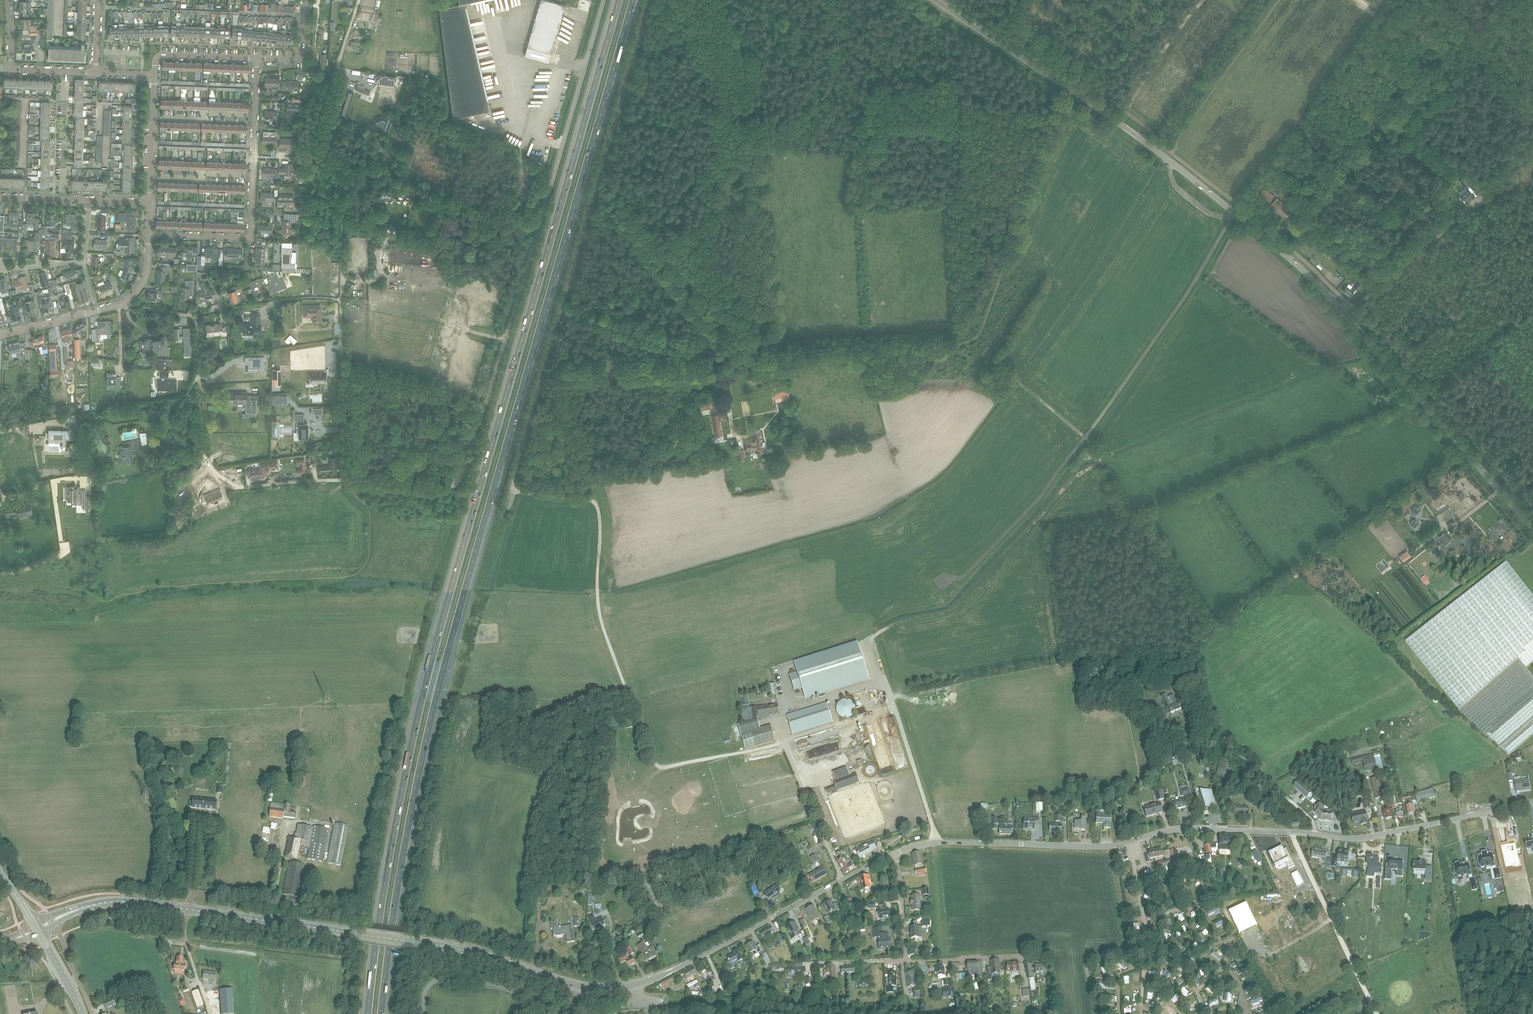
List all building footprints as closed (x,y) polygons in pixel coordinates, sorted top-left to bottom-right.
[(526,56),(549,63),(552,53),(566,5),(561,3),(562,0),(557,0),(556,2),(549,0),(541,0),(528,47),(526,56)] [(489,110),(464,3),(459,4),(439,8),(453,118),(489,110)] [(28,7),(19,7),(19,13),(23,13),(23,16),(34,17),(34,13),(28,13),(28,7)] [(23,26),(23,30),(30,30),(30,29),(37,29),(36,26),(30,26),(30,27),(28,27),(28,23),(30,23),(30,20),(20,19),(20,26),(23,26)] [(23,43),(23,45),(23,52),(32,51),(32,48),(33,48),(33,43),(32,43),(32,42),(23,43)] [(49,47),(49,48),(48,58),(53,58),(53,57),(55,57),(55,59),(60,59),(60,57),(63,58),(63,59),(67,59),(67,58),(70,58),(70,59),(74,59),(74,58),(77,58),(77,59),(82,60),(82,58),(84,58),(84,60),(85,60),(85,53),(87,53),(87,50),(88,50),(88,46),(85,46),(85,44),(82,44),(81,50),(78,50),(78,49),(74,48),(74,50),(71,50),(71,48),(67,48),(67,50),(63,50),(63,48),(60,48),(60,50),(56,49),(56,48),(53,48),(52,49),(49,49),(49,47)] [(375,78),(375,81),(376,82),(378,82),(377,84),(395,86),(396,78),(396,77),(388,77),(387,75),(384,75),(383,76),(378,76),(378,78),(376,77),(375,78)] [(265,78),(265,86),(272,86),(273,86),(273,89),(278,89),(278,90),(281,90),(282,82),(279,82),(279,79),(265,78)] [(282,81),(282,82),(281,90),(290,90),(293,90),(298,91),(298,82),(282,81)] [(493,83),(485,85),(487,91),(495,89),(493,83)] [(356,90),(369,95),(370,92),(357,87),(356,90)] [(347,91),(340,114),(346,117),(354,93),(347,91)] [(301,110),(301,100),(288,99),(288,102),(287,102),(286,110),(287,110),(287,111),(286,111),(285,118),(287,118),(286,123),(294,123),(294,118),(294,115),(295,115),(295,114),(294,114),(295,110),(301,110)] [(268,119),(269,119),(273,119),(273,124),(279,125),(280,116),(276,116),(277,111),(265,111),(265,119),(268,119)] [(371,125),(383,130),(388,118),(382,115),(380,116),(380,115),(375,117),(376,118),(374,119),(371,125)] [(263,132),(263,136),(263,143),(270,144),(270,143),(271,143),(271,144),(276,144),(276,139),(280,139),(280,138),(280,133),(277,133),(277,132),(263,132)] [(519,143),(520,137),(508,133),(506,139),(519,143)] [(280,138),(280,139),(279,147),(288,148),(288,147),(290,147),(290,148),(296,148),(296,139),(280,138)] [(285,164),(285,167),(284,167),(284,168),(284,169),(280,169),(280,165),(279,177),(280,174),(288,174),(288,175),(292,175),(292,173),(293,173),(293,171),(292,171),(293,164),(285,164)] [(274,169),(264,168),(264,172),(263,172),(263,176),(263,179),(274,179),(274,177),(274,176),(278,176),(278,170),(274,169)] [(1465,187),(1468,184),(1463,178),(1460,180),(1465,187)] [(1265,188),(1263,191),(1260,195),(1269,201),(1274,195),(1265,188)] [(274,193),(266,193),(261,193),(260,200),(267,201),(267,200),(269,200),(269,201),(274,201),(274,196),(277,196),(278,195),(278,190),(274,190),(274,193)] [(1468,190),(1462,196),(1461,197),(1465,201),(1466,201),(1465,201),(1472,195),(1468,190)] [(294,196),(278,195),(277,196),(277,204),(286,205),(286,204),(288,204),(288,205),(293,205),(294,196)] [(367,206),(372,208),(377,198),(371,196),(367,206)] [(1277,198),(1275,201),(1272,205),(1287,216),(1292,210),(1277,198)] [(17,212),(9,212),(9,224),(13,224),(13,226),(19,227),(18,228),(19,228),(19,232),(22,232),(22,223),(22,221),(19,221),(19,213),(17,213),(17,212)] [(22,223),(22,232),(27,232),(28,226),(38,227),(38,218),(34,218),(35,213),(27,213),(27,223),(22,223)] [(98,229),(103,229),(105,229),(106,216),(109,216),(109,213),(101,213),(101,216),(98,215),(97,220),(99,220),(99,222),(98,222),(98,229)] [(133,214),(118,213),(118,220),(128,220),(127,229),(135,229),(135,220),(132,220),(132,218),(133,218),(133,214)] [(75,215),(67,214),(66,225),(73,225),(73,230),(77,230),(78,222),(75,222),(75,215)] [(282,231),(282,234),(292,234),(292,229),(290,229),(290,228),(290,221),(296,221),(297,216),(297,214),(284,214),(284,217),(284,221),(283,221),(282,231)] [(272,233),(272,231),(272,226),(262,225),(262,229),(261,229),(260,233),(263,233),(263,234),(264,234),(264,233),(272,233)] [(42,233),(41,243),(46,244),(46,251),(54,251),(54,243),(57,243),(57,241),(57,237),(51,237),(50,240),(46,240),(46,232),(45,232),(42,232),(42,233)] [(38,233),(36,233),(35,237),(35,240),(27,240),(26,245),(28,245),(27,251),(28,251),(28,252),(30,252),(31,251),(35,251),(38,251),(38,243),(41,243),(42,233),(38,233)] [(61,234),(61,238),(61,239),(63,239),(62,248),(66,248),(66,251),(73,252),(74,242),(75,243),(75,241),(75,239),(70,239),(70,241),(67,240),(67,237),(67,234),(61,234)] [(17,239),(7,238),(7,245),(12,245),(12,251),(17,251),(17,246),(17,244),(17,239)] [(134,238),(126,238),(126,240),(119,239),(119,247),(125,247),(125,251),(129,252),(130,252),(134,252),(134,246),(133,246),(134,238)] [(96,248),(101,248),(106,248),(107,240),(95,240),(95,243),(94,243),(94,247),(96,247),(96,248)] [(257,244),(257,247),(256,247),(256,252),(257,252),(257,263),(264,263),(265,252),(265,248),(268,248),(268,245),(257,244)] [(160,255),(175,256),(176,247),(162,247),(161,249),(160,249),(160,255)] [(184,247),(183,252),(183,256),(197,257),(197,258),(194,258),(193,264),(197,265),(197,264),(201,264),(201,259),(201,256),(197,256),(198,247),(192,247),(192,248),(184,247)] [(205,256),(220,257),(220,249),(210,249),(210,248),(205,248),(205,256)] [(230,257),(242,258),(242,250),(232,249),(227,248),(227,257),(230,257)] [(281,272),(286,272),(294,272),(295,264),(291,263),(291,257),(292,257),(292,248),(285,248),(283,248),(282,248),(281,255),(282,255),(282,256),(282,268),(282,271),(281,271),(281,272)] [(92,269),(97,269),(99,269),(99,264),(101,264),(101,261),(99,261),(100,257),(96,257),(93,257),(92,269)] [(132,262),(126,260),(125,264),(126,264),(121,277),(128,280),(130,275),(129,275),(131,270),(132,271),(133,267),(131,266),(132,262)] [(157,282),(165,283),(166,270),(167,270),(167,266),(159,266),(159,270),(157,270),(157,274),(158,274),(158,277),(157,277),(157,282)] [(63,273),(64,278),(65,279),(77,276),(76,273),(76,272),(75,269),(71,270),(71,271),(63,273)] [(39,276),(39,277),(42,286),(47,284),(48,288),(52,287),(54,287),(53,280),(48,281),(46,273),(39,275),(39,276)] [(284,279),(283,279),(280,280),(277,274),(267,278),(273,292),(287,287),(284,279)] [(14,281),(16,286),(17,290),(24,288),(25,292),(30,291),(30,292),(34,291),(33,289),(32,286),(32,284),(28,286),(25,276),(18,278),(19,280),(18,280),(14,281)] [(257,294),(260,293),(258,288),(261,287),(260,285),(266,283),(263,278),(249,283),(256,302),(260,300),(260,298),(258,298),(257,294)] [(1346,287),(1343,291),(1349,296),(1356,288),(1358,290),(1365,281),(1362,278),(1354,287),(1353,286),(1350,289),(1347,286),(1346,287)] [(115,284),(113,279),(110,280),(110,281),(99,286),(100,289),(99,289),(98,290),(97,291),(97,292),(98,293),(99,294),(101,293),(102,293),(114,288),(113,286),(115,284)] [(220,297),(218,292),(217,290),(218,289),(214,280),(210,281),(211,286),(213,286),(213,289),(207,291),(206,283),(200,285),(202,292),(200,292),(200,296),(200,297),(201,297),(202,303),(202,302),(202,300),(209,298),(210,300),(217,298),(216,298),(220,297)] [(185,298),(189,298),(189,295),(193,295),(193,281),(185,281),(185,288),(181,288),(181,298),(181,296),(185,296),(185,298)] [(82,282),(75,284),(79,299),(78,299),(79,300),(79,302),(85,301),(84,301),(88,300),(86,294),(85,294),(82,282)] [(64,284),(66,292),(58,294),(62,307),(71,305),(69,299),(73,298),(69,283),(64,284)] [(242,287),(232,291),(227,292),(231,303),(240,300),(237,293),(240,292),(240,293),(243,292),(242,287)] [(163,294),(163,290),(151,289),(151,290),(151,292),(148,292),(148,299),(152,299),(152,301),(157,301),(157,294),(163,294)] [(50,296),(41,298),(45,311),(53,309),(52,305),(51,301),(50,296)] [(14,303),(9,304),(10,307),(13,319),(10,320),(16,319),(18,319),(18,318),(21,318),(20,313),(19,312),(18,307),(22,306),(20,299),(15,301),(14,302),(14,303)] [(37,313),(34,300),(25,303),(28,315),(32,314),(32,315),(38,313),(37,313)] [(303,307),(304,313),(304,316),(313,316),(313,322),(321,322),(321,313),(320,314),(320,310),(321,310),(320,306),(303,307)] [(244,334),(244,333),(249,333),(249,334),(261,334),(261,327),(259,327),(259,313),(252,313),(252,324),(244,324),(244,334)] [(87,327),(87,326),(85,324),(85,323),(84,322),(84,323),(83,320),(82,321),(83,322),(76,327),(76,328),(74,330),(77,334),(79,333),(80,333),(84,331),(83,329),(87,327)] [(99,329),(96,329),(96,337),(99,337),(99,334),(107,333),(107,332),(111,332),(110,325),(111,325),(111,323),(110,323),(110,321),(98,322),(99,329)] [(227,335),(226,331),(225,326),(222,326),(221,323),(217,324),(215,325),(215,324),(209,325),(207,325),(204,326),(205,331),(205,333),(206,336),(212,335),(212,333),(222,332),(223,336),(227,335)] [(72,334),(71,328),(61,331),(63,337),(64,341),(72,339),(74,338),(73,333),(72,334)] [(179,328),(175,328),(175,329),(176,329),(176,340),(180,340),(180,338),(183,338),(184,338),(184,341),(185,352),(192,352),(192,355),(193,355),(191,328),(183,328),(184,332),(183,332),(184,336),(183,336),(180,336),(179,328),(180,328),(179,328)] [(287,339),(291,342),(294,345),(297,341),(290,335),(287,339)] [(42,345),(43,349),(42,350),(43,354),(48,353),(47,349),(48,349),(48,347),(46,341),(44,342),(43,336),(32,338),(33,340),(30,341),(31,347),(34,346),(34,344),(43,342),(44,345),(42,345)] [(142,351),(149,352),(149,350),(153,350),(153,348),(157,348),(161,348),(161,339),(145,339),(145,340),(141,340),(140,350),(140,352),(142,352),(142,351)] [(19,342),(14,343),(9,344),(11,353),(16,352),(17,356),(23,355),(23,358),(26,358),(26,349),(26,342),(20,343),(19,342)] [(56,344),(49,345),(51,376),(58,375),(58,370),(56,370),(55,350),(56,350),(56,344)] [(264,358),(245,358),(245,365),(248,365),(248,367),(258,367),(258,372),(264,372),(264,358)] [(156,368),(169,369),(173,369),(173,360),(156,359),(156,368)] [(278,384),(278,367),(268,367),(268,384),(278,384)] [(68,369),(62,369),(62,377),(71,377),(71,371),(68,371),(68,369)] [(162,380),(157,380),(157,390),(177,390),(177,380),(164,380),(164,377),(169,377),(169,372),(159,372),(159,377),(162,377),(162,380)] [(308,382),(313,383),(313,382),(326,382),(326,373),(317,373),(317,374),(315,374),(315,372),(308,372),(308,382)] [(117,374),(107,374),(107,383),(110,383),(110,387),(120,387),(120,379),(117,379),(117,374)] [(774,393),(776,402),(790,398),(787,389),(784,390),(784,391),(774,393)] [(229,392),(229,404),(234,404),(234,402),(246,402),(246,413),(258,413),(258,395),(257,395),(257,399),(250,399),(250,395),(246,395),(246,392),(242,392),(242,393),(229,393),(229,392)] [(288,396),(273,397),(273,405),(288,405),(288,396)] [(721,435),(718,413),(711,415),(714,436),(715,436),(715,437),(712,438),(713,442),(717,442),(717,437),(716,437),(716,436),(721,435)] [(307,438),(308,438),(308,437),(308,432),(308,430),(308,429),(308,424),(307,424),(303,424),(303,422),(304,422),(304,415),(296,415),(296,422),(299,422),(299,424),(299,429),(299,430),(299,432),(299,437),(299,438),(299,437),(303,437),(303,438),(307,438)] [(679,430),(680,435),(687,434),(686,429),(685,429),(685,426),(679,427),(679,430)] [(46,433),(45,433),(45,436),(45,438),(50,438),(50,441),(65,441),(65,439),(70,439),(70,430),(66,430),(52,430),(52,431),(52,433),(46,433)] [(760,430),(754,431),(756,438),(756,443),(757,442),(758,448),(759,452),(758,453),(766,452),(766,447),(763,447),(762,442),(762,441),(760,430)] [(141,440),(140,440),(132,441),(132,445),(129,445),(128,442),(124,443),(123,444),(124,446),(120,447),(121,453),(118,456),(122,459),(123,462),(122,462),(129,461),(129,458),(133,458),(131,448),(134,448),(134,450),(142,449),(141,444),(142,444),(142,445),(147,444),(146,432),(139,433),(141,440)] [(750,441),(744,441),(745,452),(755,450),(754,448),(758,448),(757,442),(756,443),(756,438),(750,439),(750,441)] [(4,445),(6,454),(28,449),(27,442),(19,444),(19,442),(4,445)] [(673,452),(674,461),(686,459),(685,453),(681,453),(680,451),(673,452)] [(304,459),(296,460),(297,463),(301,463),(301,469),(297,469),(297,473),(305,472),(304,459)] [(318,467),(319,472),(332,470),(332,472),(338,471),(338,469),(338,468),(337,459),(330,460),(330,466),(318,467)] [(278,468),(278,460),(260,462),(261,468),(252,469),(252,467),(248,467),(248,471),(248,476),(252,475),(252,476),(252,477),(262,476),(262,474),(267,474),(267,470),(268,470),(269,469),(278,468)] [(232,475),(227,476),(222,477),(224,483),(242,479),(241,474),(232,476),(232,475)] [(1465,484),(1455,493),(1460,498),(1469,489),(1465,484)] [(72,489),(65,489),(66,500),(72,500),(72,501),(82,501),(82,508),(86,508),(86,509),(90,509),(90,495),(80,495),(80,488),(72,488),(72,489)] [(204,496),(209,506),(225,499),(221,489),(211,493),(204,496)] [(5,508),(6,515),(18,513),(19,516),(32,513),(32,511),(32,508),(31,508),(30,503),(23,504),(23,503),(16,505),(17,506),(5,508)] [(1420,512),(1422,510),(1420,507),(1419,508),(1418,506),(1416,507),(1416,506),(1413,509),(1412,510),(1413,512),(1412,513),(1414,516),(1415,515),(1416,516),(1414,517),(1415,517),(1414,518),(1415,519),(1414,520),(1414,519),(1411,521),(1412,523),(1410,524),(1412,525),(1411,526),(1413,529),(1414,528),(1415,530),(1417,529),(1420,527),(1418,525),(1420,523),(1418,520),(1418,521),(1417,520),(1418,519),(1417,518),(1418,518),(1417,516),(1418,516),(1419,517),(1421,514),(1420,512)] [(1438,537),(1441,541),(1440,541),(1441,543),(1442,542),(1442,543),(1443,543),(1444,545),(1450,541),(1444,533),(1443,534),(1438,537)] [(1407,551),(1400,556),(1404,561),(1410,556),(1409,554),(1407,551)] [(1458,710),(1517,658),(1526,669),(1532,663),(1532,597),(1506,562),(1405,642),(1458,710)] [(1422,573),(1417,577),(1423,584),(1428,580),(1422,573)] [(802,688),(806,699),(868,680),(857,643),(794,662),(798,673),(790,675),(795,691),(802,688)] [(775,684),(768,685),(770,697),(777,696),(775,684)] [(1165,694),(1161,696),(1165,708),(1168,707),(1171,713),(1181,709),(1179,704),(1177,705),(1173,695),(1169,696),(1169,697),(1167,698),(1165,694)] [(847,702),(846,702),(845,702),(844,702),(843,702),(842,702),(842,703),(841,703),(840,704),(839,705),(839,706),(838,706),(838,707),(837,708),(837,709),(837,710),(837,711),(837,712),(837,713),(837,714),(838,715),(838,716),(839,716),(839,717),(840,718),(841,719),(842,719),(843,720),(844,720),(845,720),(846,720),(847,720),(848,720),(849,720),(850,719),(851,719),(852,719),(852,718),(853,718),(853,717),(854,716),(855,715),(855,714),(855,713),(856,713),(856,712),(856,711),(856,710),(856,709),(855,708),(855,707),(854,706),(853,705),(853,704),(852,704),(852,703),(851,703),(850,702),(849,702),(848,702),(847,702)] [(787,716),(793,735),(833,723),(827,703),(787,716)] [(743,723),(758,720),(769,718),(769,717),(779,715),(778,705),(772,706),(772,705),(741,709),(743,723)] [(743,723),(738,725),(741,735),(745,749),(775,741),(771,726),(760,729),(758,720),(743,723)] [(870,756),(868,747),(865,748),(864,745),(866,745),(865,739),(859,740),(863,758),(870,756)] [(835,740),(810,747),(809,747),(800,749),(804,767),(811,765),(809,758),(838,750),(835,740)] [(1374,755),(1353,759),(1354,764),(1365,762),(1366,772),(1377,770),(1374,755)] [(1220,761),(1217,774),(1225,776),(1228,763),(1220,761)] [(827,794),(859,782),(856,774),(834,782),(836,786),(825,790),(827,794)] [(1372,779),(1376,799),(1383,797),(1380,777),(1372,779)] [(1514,780),(1516,788),(1516,793),(1517,793),(1516,792),(1524,791),(1524,789),(1525,788),(1525,789),(1530,788),(1528,780),(1519,781),(1519,780),(1514,780)] [(1297,788),(1307,798),(1311,793),(1298,781),(1295,785),(1297,788)] [(1415,794),(1416,798),(1418,802),(1435,797),(1433,789),(1415,794)] [(1211,790),(1211,792),(1203,794),(1202,792),(1198,793),(1203,810),(1207,809),(1207,808),(1217,808),(1211,790)] [(1144,809),(1145,812),(1146,817),(1162,812),(1160,803),(1159,801),(1164,799),(1162,791),(1155,793),(1157,801),(1158,804),(1155,804),(1156,806),(1144,809)] [(193,798),(193,802),(189,802),(188,808),(216,810),(217,801),(193,798)] [(1172,801),(1172,802),(1171,802),(1173,809),(1178,808),(1181,808),(1186,807),(1184,799),(1175,801),(1175,800),(1174,800),(1172,800),(1172,801)] [(1411,800),(1406,801),(1407,806),(1406,806),(1407,810),(1408,815),(1414,814),(1413,809),(1413,805),(1412,805),(1411,800)] [(271,803),(269,817),(283,819),(283,817),(295,819),(295,813),(294,813),(295,811),(292,811),(292,809),(290,809),(290,805),(271,803)] [(1320,820),(1331,821),(1332,814),(1331,814),(1331,810),(1324,809),(1324,806),(1316,805),(1315,812),(1320,820)] [(1234,806),(1234,809),(1234,814),(1247,814),(1248,806),(1234,806)] [(1384,810),(1385,815),(1386,820),(1392,818),(1390,806),(1386,807),(1387,810),(1384,810)] [(1395,809),(1396,812),(1397,817),(1404,816),(1402,808),(1395,809)] [(1351,814),(1352,820),(1353,821),(1354,824),(1360,823),(1361,825),(1368,824),(1367,821),(1368,821),(1366,811),(1351,814)] [(1097,816),(1097,819),(1096,824),(1104,824),(1104,828),(1110,829),(1111,816),(1097,816)] [(991,818),(991,830),(996,830),(999,830),(999,835),(1013,835),(1013,830),(1013,827),(1013,823),(1008,823),(1007,826),(1000,826),(1000,823),(996,823),(996,818),(991,818)] [(1024,820),(1024,824),(1024,829),(1031,829),(1031,830),(1035,830),(1035,825),(1038,825),(1039,819),(1032,818),(1032,820),(1024,820)] [(1085,820),(1081,820),(1081,822),(1075,821),(1074,829),(1077,829),(1078,829),(1081,829),(1081,830),(1085,831),(1085,820)] [(335,823),(327,863),(341,866),(348,826),(335,823)] [(290,837),(286,852),(285,857),(297,860),(299,846),(309,848),(307,859),(323,862),(329,829),(314,826),(313,828),(298,825),(296,833),(295,833),(294,838),(290,837)] [(1231,844),(1231,841),(1232,836),(1219,835),(1219,844),(1221,844),(1221,847),(1230,848),(1230,844),(1231,844)] [(855,849),(857,854),(859,858),(873,851),(872,850),(876,848),(872,842),(864,846),(863,845),(855,849)] [(1521,848),(1519,842),(1515,843),(1515,842),(1514,842),(1514,843),(1514,842),(1513,843),(1512,843),(1511,844),(1510,843),(1508,844),(1508,843),(1508,844),(1502,845),(1501,846),(1501,847),(1500,846),(1500,847),(1502,848),(1502,851),(1501,850),(1501,851),(1502,851),(1504,860),(1503,861),(1504,861),(1504,860),(1505,863),(1504,864),(1504,865),(1505,864),(1506,867),(1512,865),(1513,866),(1515,866),(1516,870),(1517,870),(1516,870),(1520,869),(1520,868),(1519,866),(1521,865),(1522,872),(1523,872),(1520,859),(1519,859),(1518,856),(1517,849),(1520,848),(1521,848)] [(1205,845),(1206,850),(1206,855),(1209,854),(1211,862),(1213,862),(1210,844),(1205,845)] [(1482,854),(1482,856),(1477,857),(1480,869),(1490,867),(1493,880),(1495,879),(1501,878),(1499,869),(1500,869),(1495,846),(1490,847),(1492,853),(1487,854),(1487,852),(1482,854)] [(1281,847),(1268,854),(1273,865),(1284,860),(1289,869),(1295,866),(1286,849),(1282,851),(1281,847)] [(1149,854),(1145,855),(1147,863),(1154,861),(1153,858),(1162,856),(1160,849),(1152,851),(1152,850),(1148,851),(1149,854)] [(1188,859),(1192,858),(1190,849),(1183,851),(1184,855),(1187,855),(1188,859)] [(1252,852),(1257,863),(1261,862),(1256,850),(1252,852)] [(1312,857),(1317,858),(1322,859),(1322,862),(1326,862),(1327,852),(1313,850),(1312,857)] [(1337,862),(1347,863),(1349,852),(1339,850),(1338,858),(1337,862)] [(922,865),(921,858),(920,853),(912,854),(913,863),(914,863),(914,866),(922,865)] [(1367,854),(1366,864),(1369,864),(1368,874),(1378,874),(1378,873),(1381,874),(1382,866),(1379,866),(1379,857),(1371,857),(1371,855),(1367,854)] [(816,855),(811,857),(809,858),(813,865),(819,861),(816,855)] [(840,860),(838,861),(842,870),(842,869),(845,874),(849,872),(854,869),(852,864),(847,867),(843,859),(841,860),(841,859),(840,860)] [(1385,880),(1386,876),(1390,877),(1391,870),(1392,871),(1397,872),(1397,871),(1398,871),(1398,875),(1403,875),(1403,877),(1404,869),(1402,869),(1403,861),(1393,860),(1390,860),(1390,861),(1390,863),(1386,863),(1385,880)] [(304,865),(294,863),(289,862),(283,895),(298,897),(304,865)] [(1431,880),(1432,866),(1426,866),(1426,863),(1422,862),(1419,862),(1414,862),(1414,867),(1413,867),(1413,868),(1414,868),(1414,871),(1425,872),(1425,880),(1431,880)] [(1454,870),(1453,871),(1453,873),(1454,874),(1455,875),(1456,875),(1457,878),(1457,879),(1457,880),(1458,881),(1460,881),(1462,881),(1463,880),(1463,879),(1463,877),(1463,876),(1469,875),(1472,890),(1477,889),(1475,878),(1472,879),(1471,875),(1469,863),(1463,864),(1461,865),(1460,863),(1458,864),(1454,865),(1455,866),(1454,866),(1454,868),(1455,869),(1454,870)] [(811,879),(810,879),(812,883),(826,875),(823,868),(809,875),(811,879)] [(1297,871),(1291,874),(1297,887),(1304,884),(1297,871)] [(861,878),(863,890),(871,889),(870,884),(871,883),(869,876),(861,878)] [(1274,881),(1278,892),(1284,889),(1281,879),(1274,881)] [(751,889),(756,899),(760,897),(754,887),(754,886),(750,888),(751,889)] [(764,895),(768,900),(774,896),(775,898),(778,896),(779,896),(779,895),(781,894),(775,886),(769,890),(770,891),(764,895)] [(920,896),(917,896),(912,896),(912,899),(911,899),(911,905),(913,905),(913,906),(912,906),(913,911),(920,911),(920,903),(919,903),(919,899),(920,899),(920,896)] [(823,905),(826,909),(828,914),(833,911),(834,912),(839,910),(835,903),(832,905),(830,901),(823,905)] [(1239,934),(1257,926),(1246,903),(1228,912),(1239,934)] [(806,910),(808,914),(810,917),(811,917),(813,921),(819,918),(813,906),(806,910)] [(878,911),(879,919),(890,918),(889,910),(886,910),(886,908),(886,906),(879,907),(880,911),(878,911)] [(594,915),(588,917),(593,931),(606,926),(603,917),(596,920),(594,915)] [(1214,924),(1224,920),(1222,915),(1212,920),(1214,924)] [(575,942),(572,926),(561,928),(561,927),(559,927),(559,928),(558,928),(556,920),(555,921),(555,922),(550,923),(551,929),(553,929),(554,935),(554,936),(554,937),(563,935),(563,934),(566,934),(567,943),(575,942)] [(800,922),(806,934),(810,932),(807,926),(803,920),(800,922)] [(795,923),(794,924),(786,928),(789,934),(790,934),(793,939),(796,937),(798,940),(799,940),(802,939),(800,935),(801,935),(795,923)] [(760,933),(762,938),(763,939),(774,932),(771,927),(760,933)] [(911,939),(919,938),(918,927),(910,927),(911,939)] [(888,934),(883,935),(882,935),(882,932),(873,933),(874,938),(878,938),(879,944),(880,944),(880,949),(884,949),(885,950),(886,950),(886,949),(890,949),(890,944),(888,944),(887,938),(888,938),(888,934)] [(775,943),(776,944),(782,941),(781,939),(779,934),(775,936),(776,938),(771,940),(773,944),(775,943)] [(808,945),(811,949),(813,948),(807,937),(802,940),(806,946),(808,945)] [(644,952),(648,960),(656,956),(651,948),(648,950),(644,943),(637,947),(641,954),(644,952)] [(761,952),(760,950),(758,946),(755,948),(753,943),(746,946),(750,954),(753,953),(754,956),(761,952)] [(1214,950),(1212,948),(1209,951),(1216,957),(1220,952),(1216,948),(1214,950)] [(728,961),(726,962),(727,965),(728,965),(730,969),(739,964),(738,963),(739,962),(742,960),(737,951),(734,953),(734,954),(731,955),(727,957),(729,960),(728,961)] [(1176,952),(1173,956),(1178,960),(1181,957),(1176,952)] [(620,964),(626,961),(629,967),(635,963),(633,958),(629,960),(626,955),(618,959),(620,964)] [(177,957),(176,962),(176,964),(174,964),(173,970),(185,972),(186,965),(184,964),(184,962),(183,961),(183,958),(177,957)] [(988,972),(988,979),(992,979),(992,974),(1000,974),(999,970),(1000,969),(1000,966),(999,966),(999,961),(991,961),(991,971),(988,972)] [(969,980),(969,981),(971,981),(971,976),(978,975),(978,979),(983,979),(982,962),(977,962),(967,963),(968,974),(955,974),(956,980),(969,980)] [(1007,964),(1007,969),(1007,972),(1018,971),(1018,963),(1007,964)] [(1044,965),(1035,965),(1036,974),(1037,974),(1037,977),(1040,977),(1040,980),(1045,980),(1045,970),(1045,969),(1044,965)] [(681,975),(683,979),(686,978),(687,979),(697,974),(694,968),(684,973),(684,974),(681,975)] [(215,984),(215,981),(216,974),(205,972),(204,980),(210,981),(210,983),(215,984)] [(906,973),(906,978),(908,987),(915,986),(913,972),(906,973)] [(888,974),(888,979),(888,987),(886,987),(887,993),(893,993),(893,987),(896,987),(896,973),(888,974)] [(697,980),(687,985),(690,991),(699,986),(697,980)] [(706,983),(702,984),(704,990),(700,992),(701,996),(709,993),(706,983)] [(949,989),(943,989),(943,998),(954,997),(954,988),(952,988),(952,987),(949,987),(949,989)] [(192,993),(198,1009),(205,1006),(200,991),(192,993)] [(221,1013),(233,1013),(232,991),(220,992),(221,1013)] [(1175,1000),(1176,997),(1174,996),(1175,993),(1169,991),(1167,996),(1175,1000)] [(104,1003),(105,1005),(107,1009),(116,1005),(114,999),(104,1003)] [(1163,1013),(1171,1013),(1172,1013),(1166,1006),(1162,1009),(1163,1011),(1161,1012),(1163,1013)]
